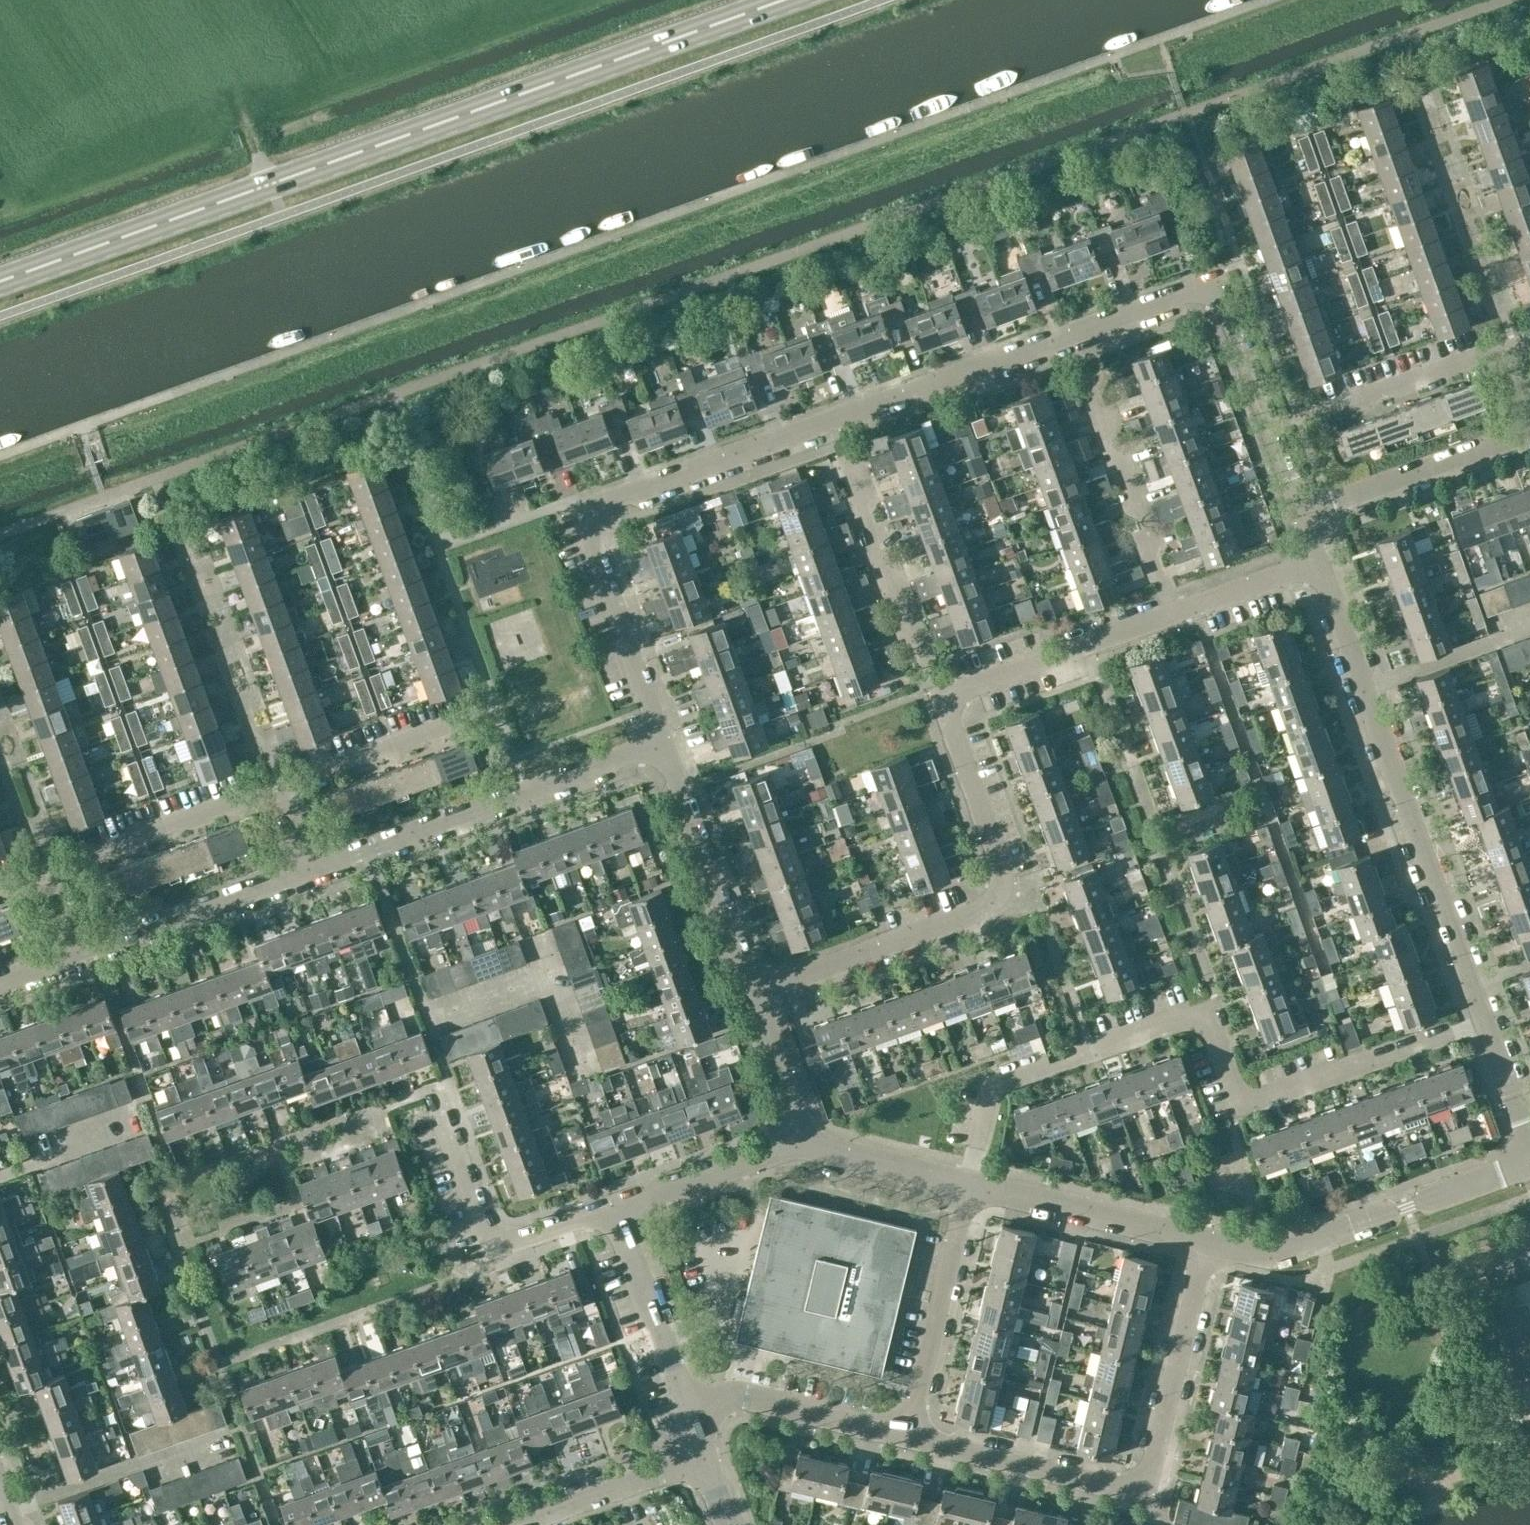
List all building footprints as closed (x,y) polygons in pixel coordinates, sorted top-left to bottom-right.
[(1464,97),(1495,85),(1487,62),(1455,73),(1464,97)] [(1499,96),(1495,85),(1464,97),(1472,119),(1503,108),(1511,105),(1507,93),(1499,96)] [(1357,109),(1365,132),(1397,121),(1388,98),(1357,109)] [(1472,119),(1480,142),(1511,131),(1503,108),(1472,119)] [(1397,121),(1365,132),(1373,155),(1405,143),(1397,121)] [(1318,128),(1324,144),(1334,141),(1328,125),(1318,128)] [(1302,134),(1308,150),(1318,146),(1312,130),(1302,134)] [(1480,142),(1488,165),(1520,153),(1511,131),(1480,142)] [(1339,157),(1334,141),(1324,144),(1329,160),(1339,157)] [(1413,166),(1405,143),(1373,155),(1381,177),(1413,166)] [(1227,155),(1236,178),(1267,167),(1258,144),(1227,155)] [(1324,162),(1318,146),(1308,150),(1314,166),(1324,162)] [(1520,153),(1488,165),(1496,187),(1528,176),(1520,153)] [(1421,189),(1413,166),(1381,177),(1389,200),(1421,189)] [(1236,178),(1244,201),(1275,190),(1267,167),(1236,178)] [(1334,174),(1340,190),(1350,187),(1344,170),(1334,174)] [(1319,180),(1324,196),(1334,192),(1329,176),(1319,180)] [(1504,210),(1529,200),(1529,183),(1528,176),(1496,187),(1504,210)] [(1356,203),(1350,187),(1340,190),(1346,206),(1356,203)] [(1421,189),(1389,200),(1397,223),(1429,211),(1421,189)] [(1275,190),(1244,201),(1252,224),(1283,212),(1275,190)] [(1151,214),(1133,220),(1145,252),(1168,244),(1164,230),(1175,226),(1163,192),(1151,196),(1154,203),(1147,205),(1151,214)] [(1340,208),(1334,192),(1324,196),(1330,212),(1340,208)] [(1512,232),(1529,226),(1529,200),(1504,210),(1512,232)] [(1397,223),(1405,245),(1437,234),(1429,211),(1397,223)] [(1252,224),(1260,246),(1291,235),(1283,212),(1252,224)] [(1351,220),(1356,236),(1366,232),(1361,216),(1351,220)] [(1108,224),(1097,228),(1105,251),(1116,248),(1121,261),(1145,252),(1133,220),(1110,229),(1108,224)] [(1335,225),(1341,242),(1351,238),(1345,222),(1335,225)] [(1520,255),(1529,251),(1529,226),(1512,232),(1520,255)] [(1064,245),(1075,277),(1099,269),(1094,255),(1105,251),(1097,228),(1085,233),(1087,237),(1064,245)] [(1372,249),(1366,232),(1356,236),(1362,252),(1372,249)] [(1405,245),(1413,268),(1445,256),(1437,234),(1405,245)] [(1291,235),(1260,246),(1268,269),(1299,258),(1291,235)] [(1357,254),(1351,238),(1341,242),(1347,258),(1357,254)] [(1052,286),(1075,277),(1064,245),(1040,254),(1038,249),(1027,253),(1035,276),(1047,272),(1052,286)] [(1528,277),(1529,277),(1529,251),(1520,255),(1528,277)] [(1021,275),(998,283),(1009,316),(1033,307),(1023,280),(1035,276),(1027,253),(1015,257),(1021,275)] [(1309,254),(1299,258),(1268,269),(1276,291),(1307,280),(1317,277),(1309,254)] [(1413,268),(1421,290),(1453,279),(1445,256),(1413,268)] [(1367,266),(1373,282),(1383,278),(1377,262),(1367,266)] [(1351,271),(1357,287),(1367,284),(1361,268),(1351,271)] [(1389,294),(1383,278),(1373,282),(1379,298),(1389,294)] [(1453,279),(1421,290),(1429,313),(1461,302),(1453,279)] [(1276,291),(1284,314),(1315,303),(1307,280),(1276,291)] [(961,292),(969,314),(980,310),(985,324),(1009,316),(998,283),(975,292),(973,287),(961,292)] [(1373,300),(1367,284),(1357,287),(1363,304),(1373,300)] [(958,318),(969,314),(961,292),(951,295),(950,292),(926,301),(928,308),(940,341),(941,342),(943,343),(953,340),(954,338),(953,336),(963,332),(958,318)] [(870,315),(856,320),(868,352),(889,344),(884,330),(896,326),(888,303),(885,295),(866,302),(870,315)] [(888,303),(896,326),(907,322),(917,349),(940,341),(928,308),(905,316),(899,299),(888,303)] [(1470,325),(1461,302),(1429,313),(1438,336),(1470,325)] [(1315,303),(1284,314),(1292,337),(1323,325),(1315,303)] [(1383,312),(1389,328),(1399,324),(1393,308),(1383,312)] [(1368,317),(1374,333),(1384,330),(1378,314),(1368,317)] [(806,323),(809,331),(820,327),(817,319),(806,323)] [(820,327),(828,350),(839,346),(844,360),(868,352),(856,320),(834,327),(832,322),(820,327)] [(1405,340),(1399,324),(1389,328),(1395,344),(1405,340)] [(1331,348),(1323,325),(1292,337),(1300,359),(1331,348)] [(828,350),(820,327),(809,331),(784,340),(799,381),(813,375),(812,372),(822,369),(817,354),(828,350)] [(1389,346),(1384,330),(1374,333),(1379,349),(1389,346)] [(784,340),(750,352),(758,375),(768,372),(774,386),(784,383),(785,386),(789,388),(797,385),(799,381),(784,340)] [(1113,381),(1116,390),(1172,370),(1164,348),(1131,360),(1135,371),(1121,377),(1113,381)] [(1340,371),(1331,348),(1300,359),(1308,383),(1340,371)] [(748,379),(758,375),(750,352),(740,356),(743,365),(718,373),(733,415),(757,407),(748,379)] [(679,373),(686,392),(694,415),(705,411),(709,424),(733,415),(718,373),(696,381),(692,368),(679,373)] [(1172,370),(1116,390),(1120,400),(1143,391),(1146,402),(1179,390),(1172,370)] [(1477,380),(1442,393),(1450,417),(1485,404),(1477,380)] [(1133,430),(1140,427),(1187,410),(1179,390),(1146,402),(1150,412),(1129,420),(1133,430)] [(649,401),(652,409),(663,441),(688,432),(683,419),(694,415),(686,392),(675,396),(674,392),(649,401)] [(1018,425),(1075,404),(1071,395),(1048,403),(1044,392),(1011,404),(1018,425)] [(1442,393),(1407,405),(1416,429),(1450,417),(1442,393)] [(623,398),(610,403),(618,427),(629,423),(639,450),(663,441),(652,409),(630,417),(623,398)] [(578,421),(589,453),(613,445),(608,431),(618,427),(610,403),(599,406),(602,412),(578,421)] [(1075,404),(1018,425),(1003,430),(1011,451),(1026,445),(1059,433),(1056,423),(1078,415),(1075,404)] [(1381,441),(1416,429),(1407,405),(1373,418),(1381,441)] [(1157,432),(1161,443),(1194,431),(1187,410),(1140,427),(1143,437),(1157,432)] [(539,455),(550,451),(538,418),(538,419),(535,411),(524,419),(527,428),(521,431),(525,440),(508,446),(520,478),(521,482),(525,483),(533,480),(535,476),(534,473),(544,470),(539,455)] [(566,462),(589,453),(578,421),(562,427),(558,417),(554,419),(552,414),(538,418),(550,451),(561,448),(566,462)] [(1346,454),(1381,441),(1373,418),(1338,430),(1346,454)] [(868,459),(872,469),(928,448),(921,427),(887,439),(891,450),(868,459)] [(1201,451),(1194,431),(1161,443),(1165,453),(1144,460),(1147,470),(1201,451)] [(1033,465),(1089,445),(1086,435),(1063,444),(1059,433),(1026,445),(1033,465)] [(1093,455),(1089,445),(1033,465),(1040,485),(1074,473),(1071,464),(1093,455)] [(520,478),(508,446),(486,454),(484,449),(471,453),(479,477),(491,473),(496,487),(520,478)] [(898,470),(902,480),(935,468),(928,448),(872,469),(875,479),(898,470)] [(1172,472),(1176,483),(1209,471),(1201,451),(1147,470),(1151,480),(1172,472)] [(348,470),(356,493),(388,482),(380,459),(348,470)] [(935,468),(902,480),(905,490),(883,498),(886,509),(943,488),(935,468)] [(1180,493),(1153,503),(1156,513),(1216,491),(1209,471),(1176,483),(1180,493)] [(1078,483),(1074,473),(1040,485),(1048,506),(1109,484),(1105,473),(1078,483)] [(772,490),(779,511),(836,491),(832,481),(809,490),(805,478),(772,490)] [(388,482),(356,493),(364,516),(396,505),(388,482)] [(1048,506),(1055,526),(1089,514),(1085,503),(1112,494),(1109,484),(1048,506)] [(1521,488),(1529,513),(1529,485),(1521,488)] [(304,492),(310,509),(320,506),(314,488),(304,492)] [(950,508),(943,488),(886,509),(890,519),(913,510),(917,520),(950,508)] [(1498,497),(1510,529),(1522,524),(1529,543),(1529,542),(1529,513),(1521,488),(1498,497)] [(735,489),(721,494),(723,498),(725,505),(738,500),(735,489)] [(787,531),(820,519),(816,509),(839,500),(836,491),(779,511),(787,531)] [(1187,513),(1191,524),(1224,512),(1216,491),(1156,513),(1160,523),(1187,513)] [(287,497),(294,516),(304,512),(298,493),(287,497)] [(984,512),(994,508),(988,494),(978,498),(984,512)] [(1475,505),(1494,555),(1503,552),(1497,533),(1510,529),(1498,497),(1475,505)] [(130,499),(74,520),(85,548),(141,528),(130,499)] [(404,527),(396,505),(364,516),(372,539),(404,527)] [(1477,541),(1484,559),(1494,555),(1475,505),(1451,513),(1463,546),(1477,541)] [(218,517),(227,540),(259,529),(250,506),(218,517)] [(325,521),(320,506),(310,509),(315,525),(325,521)] [(629,562),(632,572),(689,551),(682,532),(685,533),(690,533),(696,530),(700,527),(703,523),(698,510),(693,512),(691,506),(656,519),(658,524),(653,526),(658,539),(648,543),(651,553),(629,562)] [(897,539),(901,549),(958,529),(950,508),(917,520),(921,531),(897,539)] [(309,526),(304,512),(294,516),(299,529),(309,526)] [(1180,539),(1183,549),(1231,532),(1224,512),(1191,524),(1195,534),(1180,539)] [(1055,526),(1063,547),(1112,529),(1108,518),(1093,524),(1089,514),(1055,526)] [(1438,520),(1443,533),(1452,530),(1447,516),(1438,520)] [(824,529),(820,519),(787,531),(794,551),(850,531),(847,521),(824,529)] [(1381,550),(1386,564),(1417,553),(1413,541),(1428,536),(1424,525),(1408,530),(1408,529),(1373,542),(1376,552),(1381,550)] [(412,550),(404,527),(372,539),(380,561),(412,550)] [(235,563),(272,550),(271,547),(266,549),(259,529),(227,540),(235,563)] [(928,551),(932,561),(965,549),(958,529),(901,549),(905,560),(928,551)] [(1063,547),(1070,567),(1104,555),(1100,545),(1116,539),(1112,529),(1063,547)] [(794,551),(801,572),(835,559),(831,549),(854,541),(850,531),(794,551)] [(1231,532),(1183,549),(1170,554),(1174,564),(1201,554),(1205,564),(1238,552),(1231,532)] [(320,538),(326,556),(337,552),(330,534),(320,538)] [(304,543),(311,561),(321,558),(314,539),(304,543)] [(120,553),(128,576),(159,565),(151,542),(120,553)] [(1449,551),(1455,566),(1464,563),(1459,548),(1449,551)] [(275,549),(272,550),(235,563),(243,586),(275,574),(268,555),(276,552),(275,549)] [(965,549),(932,561),(936,571),(912,580),(916,590),(972,569),(965,549)] [(412,550),(380,561),(388,584),(420,572),(412,550)] [(689,551),(632,572),(636,582),(658,574),(662,584),(696,571),(694,566),(701,563),(696,551),(690,553),(689,551)] [(342,567),(337,552),(326,556),(332,570),(342,567)] [(1422,566),(1417,553),(1386,564),(1391,579),(1387,581),(1390,589),(1425,576),(1440,571),(1437,561),(1422,566)] [(1104,555),(1070,567),(1078,587),(1126,569),(1122,560),(1107,565),(1104,555)] [(1494,555),(1484,559),(1487,566),(1496,563),(1494,555)] [(326,572),(321,558),(311,561),(316,575),(326,572)] [(835,559),(801,572),(809,592),(858,574),(854,564),(838,570),(835,559)] [(1469,577),(1464,563),(1455,566),(1460,580),(1469,577)] [(159,565),(128,576),(136,599),(167,587),(159,565)] [(1139,565),(1126,569),(1078,587),(1085,607),(1118,595),(1115,585),(1142,575),(1139,565)] [(765,581),(762,569),(753,572),(756,583),(765,581)] [(980,590),(972,569),(916,590),(919,600),(943,592),(946,602),(980,590)] [(77,575),(83,592),(93,588),(87,571),(77,575)] [(647,612),(655,609),(704,591),(696,571),(662,584),(666,594),(643,602),(647,612)] [(865,571),(858,574),(809,592),(816,612),(849,600),(846,590),(869,581),(865,571)] [(388,584),(397,606),(429,595),(420,572),(388,584)] [(275,574),(243,586),(251,608),(283,597),(275,574)] [(60,580),(66,597),(77,594),(71,576),(60,580)] [(1398,597),(1403,611),(1434,600),(1425,576),(1390,589),(1394,599),(1398,597)] [(1515,580),(1523,603),(1529,601),(1529,584),(1527,576),(1515,580)] [(337,584),(342,600),(352,596),(347,580),(337,584)] [(1512,607),(1523,603),(1515,580),(1504,584),(1512,607)] [(1504,584),(1492,589),(1500,611),(1512,607),(1504,584)] [(321,589),(327,606),(337,603),(331,585),(321,589)] [(136,599),(144,621),(176,610),(167,587),(136,599)] [(31,611),(23,588),(0,596),(0,622),(31,611)] [(99,604),(93,588),(83,592),(88,607),(99,604)] [(1488,616),(1500,611),(1492,589),(1480,593),(1488,616)] [(980,590),(946,602),(950,612),(926,620),(930,631),(987,610),(980,590)] [(711,612),(704,591),(655,609),(658,619),(673,614),(677,624),(711,612)] [(82,609),(77,594),(66,597),(72,613),(82,609)] [(397,606),(405,629),(437,618),(429,595),(397,606)] [(358,613),(352,596),(342,600),(348,616),(358,613)] [(1467,599),(1472,613),(1481,610),(1476,596),(1467,599)] [(287,607),(283,597),(251,608),(259,631),(291,619),(299,617),(294,605),(287,607)] [(824,632),(879,612),(875,602),(853,610),(849,600),(816,612),(824,632)] [(1434,600),(1403,611),(1408,626),(1404,627),(1407,636),(1442,623),(1434,600)] [(343,618),(337,603),(327,606),(332,622),(343,618)] [(176,610),(144,621),(153,644),(184,633),(176,610)] [(995,631),(987,610),(930,631),(934,641),(957,633),(961,644),(995,631)] [(1486,625),(1481,610),(1472,613),(1477,628),(1486,625)] [(8,645),(39,634),(31,611),(0,622),(0,623),(8,645)] [(882,623),(879,612),(824,632),(831,653),(864,641),(860,631),(882,623)] [(1053,612),(1041,616),(1043,619),(1043,623),(1056,618),(1053,612)] [(777,616),(765,620),(768,627),(779,623),(777,616)] [(93,621),(99,638),(109,634),(103,617),(93,621)] [(437,618),(405,629),(413,652),(445,640),(437,618)] [(765,618),(751,623),(754,633),(758,632),(768,628),(768,627),(765,620),(765,618)] [(295,630),(291,619),(259,631),(267,653),(299,642),(307,639),(302,627),(295,630)] [(670,664),(732,641),(724,620),(691,632),(695,643),(666,653),(670,664)] [(77,626),(83,644),(94,640),(87,623),(77,626)] [(1253,662),(1294,647),(1285,623),(1253,635),(1258,649),(1249,652),(1253,662)] [(1451,647),(1442,623),(1407,636),(1410,646),(1415,644),(1420,658),(1451,647)] [(353,630),(359,647),(369,643),(363,626),(353,630)] [(768,628),(758,632),(760,637),(770,634),(769,631),(768,628)] [(736,646),(749,642),(745,629),(732,633),(736,646)] [(337,635),(343,652),(354,649),(348,632),(337,635)] [(192,655),(184,633),(153,644),(161,666),(192,655)] [(8,645),(16,668),(47,656),(39,634),(8,645)] [(115,650),(109,634),(99,638),(105,653),(115,650)] [(1529,662),(1529,655),(1524,639),(1513,643),(1520,665),(1529,662)] [(99,655),(94,640),(83,644),(88,659),(99,655)] [(453,663),(445,640),(413,652),(421,674),(453,663)] [(1200,640),(1190,643),(1194,655),(1204,652),(1200,640)] [(702,663),(706,674),(739,662),(732,641),(670,664),(673,674),(702,663)] [(839,673),(893,653),(890,643),(868,651),(864,641),(831,653),(839,673)] [(299,642),(267,653),(276,676),(307,664),(299,642)] [(378,642),(370,644),(373,654),(381,651),(378,642)] [(370,644),(369,643),(359,647),(365,662),(375,659),(373,654),(370,644)] [(1509,670),(1520,665),(1513,643),(1501,647),(1509,670)] [(1227,644),(1216,648),(1221,660),(1231,656),(1227,644)] [(1302,670),(1294,647),(1253,662),(1261,685),(1270,682),(1302,670)] [(359,664),(354,649),(343,652),(349,668),(359,664)] [(1496,651),(1487,654),(1492,669),(1501,666),(1496,651)] [(897,663),(893,653),(839,673),(846,694),(879,682),(875,671),(897,663)] [(1129,665),(1138,689),(1170,677),(1162,653),(1129,665)] [(200,678),(192,655),(161,666),(169,689),(200,678)] [(787,667),(799,663),(796,655),(784,660),(787,667)] [(16,668),(24,690),(55,679),(47,656),(16,668)] [(747,682),(739,662),(706,674),(709,684),(693,690),(697,700),(747,682)] [(110,667),(115,683),(126,679),(120,663),(110,667)] [(461,686),(453,663),(421,674),(429,698),(461,686)] [(284,698),(315,687),(323,684),(319,672),(311,675),(307,664),(276,676),(284,698)] [(1417,695),(1420,704),(1455,691),(1446,667),(1416,678),(1422,693),(1417,695)] [(95,677),(99,688),(109,684),(104,669),(93,673),(95,677)] [(1302,670),(1270,682),(1278,705),(1311,694),(1302,670)] [(1499,687),(1508,684),(1503,672),(1494,675),(1499,687)] [(370,676),(375,691),(385,688),(380,673),(370,676)] [(1202,679),(1207,691),(1217,687),(1213,675),(1202,679)] [(95,677),(84,681),(88,691),(99,688),(95,677)] [(1138,689),(1146,712),(1179,701),(1170,677),(1138,689)] [(208,700),(200,678),(169,689),(177,711),(208,700)] [(354,682),(359,697),(370,693),(364,678),(354,682)] [(24,690),(32,713),(63,702),(55,679),(24,690)] [(131,696),(126,679),(115,683),(121,699),(131,696)] [(1229,682),(1233,694),(1243,690),(1239,679),(1229,682)] [(720,715),(754,702),(765,698),(762,690),(756,692),(755,695),(752,696),(748,685),(753,683),(752,680),(747,682),(697,700),(701,710),(717,704),(720,715)] [(115,702),(109,684),(99,688),(105,705),(115,702)] [(1499,687),(1504,702),(1513,699),(1508,684),(1499,687)] [(315,687),(284,698),(292,721),(324,709),(315,687)] [(1221,699),(1217,687),(1207,691),(1211,703),(1221,699)] [(392,705),(385,688),(375,691),(381,709),(392,705)] [(799,709),(812,705),(806,690),(794,695),(799,709)] [(1247,702),(1243,690),(1233,694),(1237,706),(1247,702)] [(1428,711),(1433,725),(1464,714),(1455,691),(1420,704),(1423,713),(1428,711)] [(376,710),(370,693),(359,697),(366,714),(376,710)] [(1319,717),(1311,694),(1278,705),(1287,728),(1319,717)] [(1075,699),(1061,704),(1065,714),(1078,709),(1075,699)] [(1518,713),(1513,699),(1504,702),(1509,717),(1518,713)] [(216,723),(208,700),(177,711),(185,734),(216,723)] [(1179,701),(1146,712),(1155,735),(1187,724),(1179,701)] [(32,713),(40,735),(71,724),(63,702),(32,713)] [(708,731),(712,741),(761,723),(754,702),(720,715),(724,725),(708,731)] [(813,727),(829,721),(823,707),(808,713),(813,727)] [(126,713),(132,729),(142,725),(136,709),(126,713)] [(332,733),(324,709),(292,721),(300,744),(332,733)] [(797,712),(787,715),(790,725),(800,721),(797,712)] [(1189,717),(1192,732),(1215,728),(1213,712),(1189,717)] [(1005,724),(1014,748),(1046,737),(1037,713),(1005,724)] [(1434,742),(1437,750),(1472,738),(1464,714),(1433,725),(1439,740),(1434,742)] [(110,719),(116,734),(126,731),(120,715),(110,719)] [(1327,740),(1319,717),(1287,728),(1295,752),(1327,740)] [(1219,726),(1223,737),(1234,734),(1229,722),(1219,726)] [(216,723),(185,734),(193,757),(224,745),(216,723)] [(769,743),(761,723),(712,741),(715,751),(731,745),(735,755),(769,743)] [(40,735),(49,758),(80,747),(71,724),(40,735)] [(1195,747),(1187,724),(1155,735),(1163,759),(1195,747)] [(148,742),(142,725),(132,729),(138,746),(148,742)] [(1245,729),(1249,741),(1260,737),(1255,725),(1245,729)] [(132,748),(126,731),(116,734),(122,751),(132,748)] [(1516,735),(1520,747),(1529,743),(1525,731),(1516,735)] [(1238,746),(1234,734),(1223,737),(1227,749),(1238,746)] [(1090,735),(1076,740),(1089,774),(1103,768),(1090,735)] [(1046,737),(1014,748),(1023,771),(1055,760),(1046,737)] [(1264,749),(1260,737),(1249,741),(1254,753),(1264,749)] [(1446,758),(1451,772),(1481,761),(1472,738),(1437,750),(1441,759),(1446,758)] [(1327,740),(1295,752),(1303,775),(1336,763),(1327,740)] [(469,741),(434,753),(442,777),(477,764),(469,741)] [(1529,771),(1529,746),(1529,743),(1520,747),(1529,771)] [(233,769),(224,745),(193,757),(202,780),(233,769)] [(49,758),(57,780),(88,769),(80,747),(49,758)] [(1171,782),(1204,770),(1211,767),(1207,757),(1200,760),(1195,747),(1163,759),(1171,782)] [(407,790),(442,777),(434,753),(398,766),(407,790)] [(879,787),(936,766),(933,756),(910,765),(905,754),(872,766),(879,787)] [(142,758),(148,774),(158,771),(152,755),(142,758)] [(822,775),(815,755),(804,759),(811,779),(822,776),(822,775)] [(127,764),(132,779),(142,776),(137,760),(127,764)] [(1063,783),(1055,760),(1023,771),(1031,794),(1063,783)] [(1481,761),(1451,772),(1456,787),(1451,789),(1454,797),(1489,785),(1481,761)] [(1344,786),(1336,763),(1303,775),(1308,789),(1299,792),(1303,801),(1344,786)] [(398,766),(364,778),(373,802),(407,790),(398,766)] [(879,787),(887,807),(920,795),(917,785),(940,776),(936,766),(879,787)] [(88,769),(57,780),(65,803),(96,792),(88,769)] [(1250,781),(1246,769),(1235,772),(1240,785),(1250,781)] [(1212,794),(1204,770),(1171,782),(1180,806),(1212,794)] [(164,787),(158,771),(148,774),(154,791),(164,787)] [(723,800),(727,810),(775,792),(768,771),(735,783),(739,794),(723,800)] [(1262,776),(1266,788),(1276,784),(1272,772),(1262,776)] [(148,793),(142,776),(132,779),(138,796),(148,793)] [(338,815),(373,802),(364,778),(330,791),(338,815)] [(826,785),(831,800),(842,796),(837,781),(826,785)] [(1091,787),(1095,797),(1109,792),(1105,782),(1091,787)] [(1031,794),(1039,818),(1071,806),(1063,783),(1031,794)] [(1280,796),(1276,784),(1266,788),(1270,799),(1280,796)] [(825,785),(809,791),(812,800),(828,795),(825,785)] [(1493,795),(1489,785),(1454,797),(1457,806),(1462,804),(1468,820),(1477,817),(1476,816),(1508,804),(1503,791),(1493,795)] [(1352,810),(1344,786),(1303,801),(1306,811),(1315,808),(1320,821),(1352,810)] [(104,815),(96,792),(65,803),(73,826),(104,815)] [(775,792),(727,810),(719,813),(723,823),(746,814),(750,824),(783,812),(775,792)] [(1112,803),(1109,792),(1095,797),(1099,807),(1112,803)] [(920,795),(887,807),(894,827),(943,810),(940,801),(925,806),(920,795)] [(827,796),(818,798),(820,804),(828,801),(827,796)] [(1446,805),(1454,822),(1462,819),(1454,801),(1446,805)] [(1477,833),(1480,841),(1516,828),(1508,804),(1476,816),(1477,817),(1481,831),(1477,833)] [(632,805),(606,814),(618,846),(622,845),(637,840),(642,856),(651,853),(645,836),(643,837),(632,805)] [(1071,806),(1039,818),(1048,841),(1080,829),(1071,806)] [(947,821),(943,810),(894,827),(902,848),(935,835),(932,826),(947,821)] [(1352,810),(1320,821),(1328,845),(1352,837),(1361,834),(1360,833),(1363,832),(1364,830),(1360,819),(1358,818),(1356,819),(1352,810)] [(738,840),(741,850),(790,833),(783,812),(750,824),(753,835),(738,840)] [(618,846),(606,814),(583,823),(594,855),(599,853),(613,848),(618,864),(628,861),(622,845),(618,846)] [(824,821),(827,829),(835,825),(833,818),(824,821)] [(1278,822),(1282,834),(1293,831),(1289,819),(1278,822)] [(241,823),(207,835),(216,859),(249,847),(241,823)] [(605,869),(599,853),(594,855),(583,823),(559,831),(570,863),(575,862),(589,857),(595,873),(605,869)] [(1271,837),(1267,825),(1257,829),(1261,841),(1271,837)] [(1488,848),(1493,863),(1525,852),(1516,828),(1480,841),(1483,850),(1488,848)] [(1089,853),(1080,829),(1048,841),(1057,865),(1089,853)] [(1122,829),(1109,834),(1112,844),(1126,839),(1122,829)] [(581,878),(575,862),(570,863),(559,831),(535,840),(546,872),(551,870),(557,887),(581,878)] [(1297,842),(1293,831),(1282,834),(1287,846),(1297,842)] [(790,833),(741,850),(734,853),(738,863),(761,855),(764,865),(798,853),(790,833)] [(822,849),(842,843),(839,834),(820,840),(822,849)] [(181,871),(216,859),(207,835),(173,848),(181,871)] [(935,835),(902,848),(909,868),(958,850),(954,842),(940,847),(935,835)] [(1328,857),(1355,847),(1352,837),(1328,845),(1324,847),(1328,857)] [(546,872),(535,840),(512,848),(516,860),(517,859),(524,880),(542,874),(547,890),(557,887),(551,870),(546,872)] [(1187,854),(1196,878),(1229,866),(1235,864),(1231,853),(1225,855),(1220,842),(1187,854)] [(1336,866),(1359,858),(1355,847),(1328,857),(1332,868),(1336,866)] [(173,848),(138,861),(147,884),(181,871),(173,848)] [(1112,848),(1100,853),(1108,873),(1120,867),(1112,848)] [(962,861),(958,850),(909,868),(917,889),(950,877),(947,867),(962,861)] [(1525,852),(1493,863),(1498,877),(1494,879),(1497,888),(1529,876),(1529,865),(1529,866),(1525,852)] [(798,853),(764,865),(768,876),(753,882),(756,891),(805,873),(798,853)] [(867,855),(866,865),(889,866),(889,856),(867,855)] [(1334,883),(1337,893),(1377,879),(1368,855),(1359,858),(1336,866),(1341,880),(1334,883)] [(516,860),(492,869),(503,901),(508,899),(522,894),(528,910),(538,906),(532,889),(528,890),(524,880),(517,859),(516,860)] [(1269,864),(1273,876),(1283,872),(1279,860),(1269,864)] [(112,897),(147,884),(138,861),(104,873),(112,897)] [(1229,866),(1196,878),(1204,901),(1237,889),(1229,866)] [(1062,880),(1071,904),(1104,892),(1095,868),(1062,880)] [(1124,873),(1127,883),(1141,878),(1137,868),(1124,873)] [(503,901),(492,869),(468,877),(480,909),(484,907),(499,902),(504,918),(513,915),(508,899),(503,901)] [(1287,884),(1283,872),(1273,876),(1277,887),(1287,884)] [(776,896),(779,906),(812,894),(805,873),(756,891),(760,902),(776,896)] [(1510,910),(1529,903),(1529,876),(1497,888),(1500,897),(1504,895),(1510,910)] [(490,923),(484,907),(480,909),(468,877),(444,886),(456,918),(461,916),(475,911),(480,927),(490,923)] [(1145,888),(1141,878),(1127,883),(1131,893),(1145,888)] [(1348,900),(1353,914),(1385,902),(1377,879),(1337,893),(1341,903),(1348,900)] [(866,896),(869,906),(882,902),(875,882),(862,887),(866,896)] [(623,884),(613,888),(617,899),(627,896),(623,884)] [(467,931),(461,916),(456,918),(444,886),(421,894),(432,926),(437,925),(451,920),(456,935),(467,931)] [(631,906),(636,920),(638,925),(670,913),(661,888),(630,899),(629,896),(612,902),(616,912),(631,906)] [(1303,892),(1307,904),(1317,900),(1313,888),(1303,892)] [(1246,913),(1237,889),(1204,901),(1213,925),(1246,913)] [(1071,904),(1079,927),(1112,915),(1104,892),(1071,904)] [(443,940),(437,925),(432,926),(421,894),(398,902),(410,935),(424,929),(430,944),(443,940)] [(771,932),(820,914),(812,894),(779,906),(783,916),(767,922),(771,932)] [(609,904),(605,895),(594,899),(598,908),(609,904)] [(866,896),(856,900),(860,912),(870,909),(869,906),(866,896)] [(374,898),(350,906),(367,953),(378,950),(372,933),(385,928),(374,898)] [(1322,912),(1317,900),(1307,904),(1311,916),(1322,912)] [(1385,902),(1353,914),(1362,937),(1371,933),(1371,934),(1394,925),(1385,902)] [(1503,917),(1498,902),(1478,908),(1483,923),(1503,917)] [(1529,929),(1529,903),(1510,910),(1515,925),(1510,926),(1513,935),(1529,929)] [(0,910),(0,938),(22,930),(14,906),(0,910)] [(327,915),(338,945),(351,940),(357,957),(367,953),(350,906),(327,915)] [(538,906),(528,910),(530,917),(540,913),(538,906)] [(560,907),(551,910),(554,919),(563,915),(560,907)] [(1285,910),(1290,922),(1300,919),(1296,907),(1285,910)] [(646,949),(678,937),(670,913),(638,925),(636,920),(621,926),(624,936),(640,930),(644,944),(646,949)] [(1230,944),(1231,944),(1254,936),(1254,935),(1246,913),(1213,925),(1221,947),(1230,944)] [(827,935),(820,914),(771,932),(775,942),(790,936),(794,947),(827,935)] [(1141,919),(1144,929),(1158,924),(1154,914),(1141,919)] [(327,915),(303,923),(320,970),(331,967),(329,960),(341,955),(338,945),(327,915)] [(1112,915),(1079,927),(1088,950),(1121,938),(1112,915)] [(552,927),(557,939),(579,931),(574,919),(552,927)] [(1304,931),(1300,919),(1290,922),(1294,934),(1304,931)] [(1371,934),(1379,957),(1412,945),(1403,922),(1394,925),(1371,934)] [(280,932),(291,962),(304,957),(310,974),(320,970),(303,923),(280,932)] [(1162,935),(1158,924),(1144,929),(1148,940),(1162,935)] [(1513,935),(1516,943),(1521,942),(1527,958),(1529,956),(1529,929),(1513,935)] [(557,939),(561,952),(583,944),(579,931),(557,939)] [(255,941),(261,957),(263,956),(277,996),(287,992),(280,972),(293,967),(291,962),(280,932),(255,941)] [(1231,944),(1239,968),(1271,956),(1263,932),(1254,935),(1254,936),(1231,944)] [(1320,939),(1324,951),(1334,947),(1330,935),(1320,939)] [(649,958),(653,967),(654,972),(687,960),(678,937),(646,949),(644,944),(629,949),(634,963),(649,958)] [(1129,961),(1121,938),(1088,950),(1096,973),(1129,961)] [(518,939),(506,943),(515,967),(527,963),(518,939)] [(470,942),(460,946),(465,958),(471,956),(475,955),(470,942)] [(506,943),(494,948),(503,972),(515,967),(506,943)] [(561,952),(565,963),(587,955),(583,944),(561,952)] [(1379,957),(1388,980),(1420,968),(1412,945),(1379,957)] [(1338,959),(1334,947),(1324,951),(1328,963),(1338,959)] [(494,948),(482,952),(491,976),(503,972),(494,948)] [(1026,949),(1002,958),(1013,990),(1037,981),(1026,949)] [(475,955),(471,956),(480,980),(491,976),(482,952),(475,955)] [(1316,966),(1312,954),(1302,957),(1306,969),(1316,966)] [(587,955),(565,963),(569,975),(591,967),(587,955)] [(263,956),(261,957),(239,964),(249,994),(251,998),(264,994),(268,1007),(279,1003),(277,996),(263,956)] [(465,958),(459,960),(468,984),(480,980),(471,956),(465,958)] [(1271,956),(1239,968),(1248,991),(1280,979),(1271,956)] [(1016,997),(1013,990),(1002,958),(991,962),(989,958),(977,963),(978,966),(990,998),(993,1006),(1016,997)] [(456,989),(468,984),(459,960),(447,965),(456,989)] [(663,996),(696,984),(687,960),(654,972),(653,967),(637,973),(641,983),(656,977),(661,991),(663,996)] [(1138,985),(1129,961),(1096,973),(1105,997),(1138,985)] [(1158,966),(1162,977),(1175,972),(1171,961),(1158,966)] [(215,973),(232,1020),(243,1017),(237,999),(249,994),(239,964),(215,973)] [(444,993),(456,989),(447,965),(435,969),(444,993)] [(954,971),(955,975),(967,1007),(990,998),(978,966),(968,970),(966,967),(954,971)] [(596,979),(591,967),(569,975),(574,987),(596,979)] [(1420,968),(1388,980),(1396,1003),(1429,992),(1420,968)] [(431,998),(444,993),(435,969),(423,974),(431,998)] [(1529,996),(1529,970),(1517,975),(1520,984),(1525,982),(1529,996)] [(222,1024),(232,1020),(215,973),(191,981),(202,1011),(204,1015),(217,1011),(222,1024)] [(955,975),(932,983),(943,1015),(967,1007),(955,975)] [(1311,980),(1316,993),(1326,990),(1321,976),(1320,977),(1311,980)] [(600,991),(596,979),(574,987),(578,1000),(600,991)] [(1288,1002),(1280,979),(1248,991),(1256,1014),(1288,1002)] [(191,981),(168,990),(185,1038),(192,1035),(195,1034),(189,1016),(202,1011),(191,981)] [(932,983),(908,992),(920,1024),(943,1015),(932,983)] [(704,1008),(696,984),(663,996),(661,991),(646,997),(650,1007),(665,1001),(670,1015),(672,1020),(704,1008)] [(392,986),(380,990),(384,1001),(395,997),(392,986)] [(1336,986),(1326,990),(1330,1001),(1340,997),(1336,986)] [(168,990),(146,998),(156,1028),(168,1023),(175,1041),(178,1040),(185,1038),(168,990)] [(1288,1002),(1256,1014),(1265,1038),(1276,1034),(1279,1043),(1310,1032),(1306,1023),(1297,1026),(1292,1013),(1292,1012),(1307,1006),(1308,1010),(1320,1006),(1320,1004),(1330,1001),(1326,990),(1316,993),(1295,1000),(1288,1002)] [(578,1000),(582,1011),(604,1003),(600,991),(578,1000)] [(908,992),(885,1000),(896,1032),(920,1024),(908,992)] [(1437,1016),(1429,992),(1396,1003),(1405,1027),(1437,1016)] [(106,995),(80,1004),(91,1034),(104,1029),(110,1047),(122,1042),(106,995)] [(356,999),(362,1016),(373,1013),(367,995),(356,999)] [(1344,1009),(1340,997),(1330,1001),(1334,1013),(1344,1009)] [(163,1046),(156,1028),(146,998),(120,1007),(133,1041),(146,1037),(151,1050),(163,1046)] [(539,999),(527,1003),(536,1026),(547,1022),(539,999)] [(885,1000),(862,1009),(873,1041),(896,1032),(885,1000)] [(527,1003),(516,1007),(525,1030),(536,1026),(527,1003)] [(604,1003),(582,1011),(586,1023),(608,1014),(604,1003)] [(57,1013),(73,1060),(84,1056),(78,1038),(91,1034),(80,1004),(57,1013)] [(514,1034),(525,1030),(516,1007),(506,1011),(514,1034)] [(713,1032),(704,1008),(672,1020),(670,1015),(654,1021),(659,1034),(674,1028),(680,1044),(713,1032)] [(862,1009),(838,1017),(850,1049),(873,1041),(862,1009)] [(506,1011),(495,1015),(504,1038),(514,1034),(506,1011)] [(57,1013),(33,1021),(44,1051),(57,1046),(63,1063),(73,1060),(57,1013)] [(613,1026),(608,1014),(586,1023),(591,1034),(613,1026)] [(408,1068),(392,1022),(389,1015),(381,1017),(384,1025),(381,1026),(384,1034),(371,1039),(374,1047),(385,1076),(408,1068)] [(495,1015),(485,1018),(493,1041),(499,1040),(504,1038),(495,1015)] [(826,1058),(827,1057),(850,1049),(838,1017),(814,1026),(820,1041),(826,1058)] [(392,1022),(408,1068),(432,1059),(422,1030),(408,1035),(402,1018),(392,1022)] [(474,1022),(482,1045),(493,1041),(485,1018),(474,1022)] [(1352,1020),(1338,1025),(1347,1049),(1360,1044),(1352,1020)] [(10,1029),(26,1077),(37,1073),(31,1055),(44,1051),(33,1021),(10,1029)] [(1035,1021),(1025,1025),(1030,1039),(1040,1036),(1035,1021)] [(474,1022),(462,1027),(470,1049),(482,1045),(474,1022)] [(1020,1043),(1030,1039),(1025,1025),(1015,1029),(1020,1043)] [(591,1034),(595,1047),(617,1039),(613,1026),(591,1034)] [(459,1053),(467,1051),(470,1049),(462,1027),(451,1030),(459,1053)] [(26,1077),(10,1029),(0,1033),(0,1067),(10,1063),(16,1080),(26,1077)] [(459,1053),(451,1030),(440,1035),(448,1057),(459,1053)] [(192,1035),(185,1038),(189,1048),(196,1045),(192,1035)] [(385,1076),(374,1047),(361,1052),(355,1035),(345,1039),(361,1085),(385,1076)] [(694,1044),(699,1057),(719,1049),(715,1037),(694,1044)] [(185,1038),(178,1040),(182,1050),(189,1048),(185,1038)] [(338,1093),(361,1085),(345,1039),(334,1043),(338,1054),(325,1059),(338,1093)] [(595,1047),(600,1059),(622,1051),(617,1039),(595,1047)] [(988,1039),(978,1042),(983,1056),(993,1052),(988,1039)] [(286,1095),(307,1087),(309,1087),(295,1047),(293,1040),(282,1044),(289,1062),(276,1067),(286,1095)] [(505,1058),(499,1040),(493,1041),(482,1045),(470,1049),(467,1051),(476,1074),(507,1063),(509,1068),(525,1062),(522,1052),(505,1058)] [(827,1057),(826,1058),(820,1041),(803,1047),(814,1077),(831,1070),(827,1057)] [(973,1060),(983,1056),(978,1042),(968,1046),(973,1060)] [(305,1044),(295,1047),(309,1087),(307,1087),(313,1102),(338,1093),(325,1059),(324,1055),(311,1059),(309,1052),(308,1053),(305,1044)] [(558,1050),(547,1055),(554,1073),(565,1069),(558,1050)] [(626,1063),(622,1051),(600,1059),(604,1071),(626,1063)] [(286,1095),(276,1067),(273,1061),(260,1066),(256,1053),(245,1057),(262,1104),(286,1095)] [(1180,1054),(1156,1063),(1167,1096),(1191,1087),(1180,1054)] [(193,1059),(198,1074),(215,1121),(238,1112),(226,1078),(213,1083),(203,1055),(193,1059)] [(942,1055),(931,1059),(937,1073),(947,1069),(942,1055)] [(238,1112),(262,1104),(245,1057),(235,1061),(239,1073),(226,1078),(238,1112)] [(926,1077),(937,1073),(931,1059),(921,1063),(926,1077)] [(1472,1059),(1437,1071),(1449,1104),(1473,1095),(1466,1076),(1477,1072),(1472,1059)] [(694,1131),(717,1122),(705,1090),(710,1089),(700,1061),(691,1065),(701,1092),(687,1097),(682,1099),(694,1131)] [(507,1063),(476,1074),(484,1098),(516,1087),(517,1092),(534,1086),(531,1077),(514,1083),(509,1068),(507,1063)] [(1156,1063),(1132,1071),(1143,1104),(1167,1096),(1156,1063)] [(724,1083),(710,1089),(705,1090),(717,1122),(742,1113),(730,1081),(734,1080),(728,1064),(719,1068),(724,1083)] [(1120,1112),(1143,1104),(1132,1071),(1123,1074),(1121,1070),(1109,1075),(1110,1079),(1108,1079),(1120,1112)] [(1437,1071),(1414,1080),(1426,1112),(1449,1104),(1437,1071)] [(77,1072),(56,1077),(58,1086),(80,1081),(77,1072)] [(895,1072),(885,1076),(890,1090),(900,1086),(895,1072)] [(194,1096),(182,1100),(193,1129),(215,1121),(198,1074),(188,1078),(194,1096)] [(880,1094),(890,1090),(885,1076),(874,1079),(880,1094)] [(133,1099),(126,1077),(111,1083),(118,1104),(133,1099)] [(585,1078),(570,1083),(574,1096),(589,1091),(585,1078)] [(1123,1121),(1120,1112),(1108,1079),(1085,1087),(1096,1120),(1109,1116),(1112,1125),(1123,1121)] [(1426,1112),(1414,1080),(1391,1088),(1402,1121),(1406,1130),(1429,1122),(1426,1112)] [(670,1139),(694,1131),(682,1099),(687,1097),(681,1081),(658,1090),(663,1105),(659,1107),(670,1139)] [(105,1083),(94,1087),(103,1110),(114,1106),(105,1083)] [(193,1129),(182,1100),(176,1083),(165,1087),(169,1099),(155,1104),(167,1138),(193,1129)] [(91,1114),(103,1110),(94,1087),(83,1090),(91,1114)] [(523,1106),(517,1092),(516,1087),(484,1098),(493,1122),(524,1111),(526,1116),(543,1110),(539,1100),(523,1106)] [(1085,1087),(1061,1096),(1073,1128),(1096,1120),(1085,1087)] [(1379,1129),(1402,1121),(1391,1088),(1368,1097),(1379,1129)] [(83,1090),(72,1095),(80,1118),(91,1114),(83,1090)] [(635,1116),(647,1148),(670,1139),(659,1107),(663,1105),(658,1090),(648,1093),(654,1109),(640,1114),(635,1116)] [(72,1095),(61,1098),(69,1122),(80,1118),(72,1095)] [(1061,1096),(1038,1104),(1049,1137),(1073,1128),(1061,1096)] [(1368,1097),(1344,1105),(1356,1137),(1379,1129),(1368,1097)] [(61,1098),(50,1102),(58,1126),(69,1122),(61,1098)] [(623,1156),(647,1148),(635,1116),(640,1114),(634,1098),(625,1101),(630,1117),(616,1122),(611,1124),(623,1156)] [(47,1130),(58,1126),(50,1102),(39,1106),(47,1130)] [(1025,1145),(1049,1137),(1038,1104),(1028,1107),(1026,1103),(1014,1108),(1015,1112),(1013,1112),(1025,1145)] [(1333,1146),(1356,1137),(1344,1105),(1321,1113),(1333,1146)] [(36,1134),(47,1130),(39,1106),(27,1110),(36,1134)] [(1485,1106),(1475,1110),(1484,1131),(1494,1127),(1485,1106)] [(599,1165),(623,1156),(611,1124),(616,1122),(611,1107),(601,1110),(606,1126),(587,1133),(599,1165)] [(25,1138),(36,1134),(27,1110),(16,1114),(25,1138)] [(531,1130),(526,1116),(524,1111),(493,1122),(501,1146),(533,1134),(535,1141),(552,1135),(548,1124),(531,1130)] [(1321,1113),(1298,1122),(1310,1154),(1333,1146),(1321,1113)] [(1192,1125),(1197,1139),(1208,1135),(1204,1122),(1192,1125)] [(1286,1162),(1310,1154),(1298,1122),(1275,1130),(1286,1162)] [(1467,1124),(1457,1127),(1462,1141),(1472,1138),(1467,1124)] [(1453,1145),(1462,1141),(1457,1127),(1447,1131),(1453,1145)] [(1262,1171),(1286,1162),(1275,1130),(1251,1139),(1262,1171)] [(148,1132),(137,1136),(145,1159),(157,1155),(148,1132)] [(501,1146),(509,1169),(541,1158),(543,1163),(560,1157),(552,1135),(535,1141),(533,1134),(501,1146)] [(1166,1134),(1156,1138),(1161,1152),(1171,1148),(1166,1134)] [(134,1163),(145,1159),(137,1136),(126,1140),(134,1163)] [(374,1146),(369,1148),(385,1195),(408,1187),(395,1151),(401,1149),(397,1138),(386,1142),(390,1153),(378,1157),(374,1146)] [(1161,1152),(1156,1138),(1146,1142),(1151,1156),(1161,1152)] [(126,1140),(115,1144),(123,1167),(134,1163),(126,1140)] [(1421,1140),(1411,1144),(1416,1158),(1426,1154),(1421,1140)] [(118,1169),(123,1167),(115,1144),(104,1148),(112,1171),(118,1169)] [(1406,1161),(1416,1158),(1411,1144),(1401,1147),(1406,1161)] [(101,1175),(112,1171),(104,1148),(93,1152),(101,1175)] [(350,1155),(344,1157),(361,1204),(385,1195),(369,1148),(363,1150),(367,1160),(353,1165),(350,1155)] [(1119,1150),(1109,1154),(1114,1169),(1124,1165),(1119,1150)] [(93,1152),(82,1156),(90,1179),(101,1175),(93,1152)] [(1104,1172),(1114,1169),(1109,1154),(1099,1158),(1104,1172)] [(1047,1169),(1057,1172),(1061,1158),(1050,1155),(1047,1169)] [(82,1156),(71,1160),(79,1183),(84,1181),(90,1179),(82,1156)] [(326,1163),(321,1165),(337,1212),(361,1204),(344,1157),(339,1159),(342,1169),(330,1174),(326,1163)] [(1373,1157),(1364,1160),(1369,1175),(1379,1171),(1373,1157)] [(541,1158),(509,1169),(519,1195),(550,1184),(551,1187),(568,1181),(565,1171),(548,1177),(543,1163),(541,1158)] [(1061,1158),(1057,1172),(1067,1175),(1071,1160),(1061,1158)] [(68,1187),(79,1183),(71,1160),(59,1164),(68,1187)] [(1359,1178),(1369,1175),(1364,1160),(1354,1164),(1359,1178)] [(59,1164),(48,1168),(56,1191),(68,1187),(59,1164)] [(300,1185),(313,1221),(314,1221),(337,1212),(321,1165),(315,1167),(319,1178),(300,1185)] [(1178,1187),(1194,1181),(1188,1166),(1173,1172),(1178,1187)] [(45,1195),(56,1191),(48,1168),(37,1172),(45,1195)] [(118,1169),(112,1171),(101,1175),(90,1179),(84,1181),(89,1194),(76,1198),(80,1209),(126,1193),(118,1169)] [(1326,1174),(1316,1177),(1322,1192),(1331,1188),(1326,1174)] [(1312,1195),(1322,1192),(1316,1177),(1307,1181),(1312,1195)] [(21,1203),(17,1192),(0,1198),(0,1210),(21,1203)] [(102,1214),(106,1227),(135,1217),(126,1193),(80,1209),(84,1220),(102,1214)] [(749,1285),(736,1340),(870,1372),(881,1375),(916,1229),(782,1196),(782,1197),(771,1194),(754,1264),(752,1264),(747,1285),(749,1285)] [(1288,1210),(1286,1204),(1283,1196),(1272,1200),(1277,1214),(1288,1210)] [(21,1203),(0,1210),(0,1237),(19,1230),(14,1217),(25,1213),(21,1203)] [(135,1217),(106,1227),(111,1241),(94,1247),(97,1258),(143,1241),(135,1217)] [(285,1219),(302,1265),(327,1257),(314,1221),(313,1221),(294,1228),(290,1217),(285,1219)] [(279,1274),(302,1265),(285,1219),(280,1220),(284,1231),(272,1236),(268,1225),(262,1227),(279,1274)] [(1003,1224),(997,1249),(1030,1257),(1036,1232),(1003,1224)] [(255,1283),(279,1274),(262,1227),(256,1229),(260,1240),(248,1244),(244,1233),(238,1236),(255,1283)] [(19,1230),(0,1237),(0,1264),(38,1250),(34,1239),(23,1243),(19,1230)] [(231,1291),(255,1283),(238,1236),(232,1238),(236,1248),(224,1252),(220,1242),(208,1246),(212,1257),(218,1255),(231,1291)] [(1057,1265),(1060,1266),(1071,1268),(1077,1243),(1063,1239),(1057,1265)] [(152,1264),(143,1241),(97,1258),(101,1268),(114,1264),(118,1276),(152,1264)] [(1083,1244),(1080,1257),(1091,1259),(1093,1247),(1083,1244)] [(997,1249),(991,1273),(1024,1281),(1030,1257),(997,1249)] [(38,1250),(0,1264),(0,1291),(13,1287),(37,1278),(32,1265),(42,1262),(38,1250)] [(1126,1254),(1119,1278),(1153,1287),(1159,1262),(1126,1254)] [(152,1264),(118,1276),(123,1289),(110,1293),(113,1303),(159,1286),(152,1264)] [(1068,1280),(1071,1268),(1060,1266),(1057,1278),(1068,1280)] [(569,1268),(544,1277),(561,1323),(571,1320),(567,1308),(581,1303),(581,1305),(582,1304),(569,1268)] [(991,1273),(985,1297),(1019,1305),(1024,1281),(991,1273)] [(521,1285),(532,1315),(545,1310),(551,1327),(561,1323),(544,1277),(521,1285)] [(1119,1278),(1114,1303),(1147,1311),(1153,1287),(1119,1278)] [(1074,1282),(1071,1294),(1082,1296),(1085,1284),(1074,1282)] [(1268,1316),(1271,1301),(1274,1291),(1240,1283),(1234,1308),(1268,1316)] [(309,1285),(286,1294),(290,1305),(313,1297),(309,1285)] [(518,1319),(532,1315),(521,1285),(498,1294),(514,1340),(525,1337),(518,1319)] [(119,1313),(123,1327),(154,1316),(146,1293),(160,1288),(159,1286),(113,1303),(98,1308),(102,1319),(119,1313)] [(39,1304),(35,1293),(18,1299),(13,1287),(0,1291),(0,1318),(39,1304)] [(1274,1291),(1271,1301),(1282,1304),(1284,1293),(1274,1291)] [(474,1302),(477,1312),(479,1318),(481,1317),(491,1344),(502,1339),(504,1344),(514,1340),(498,1294),(474,1302)] [(1076,1318),(1082,1296),(1071,1294),(1066,1315),(1076,1318)] [(985,1297),(979,1321),(1013,1329),(1016,1315),(1027,1318),(1030,1308),(1019,1305),(985,1297)] [(1307,1297),(1301,1319),(1316,1322),(1321,1300),(1307,1297)] [(1052,1300),(1049,1313),(1059,1315),(1062,1303),(1052,1300)] [(1526,1300),(1491,1311),(1513,1382),(1529,1376),(1529,1315),(1526,1300)] [(1114,1303),(1108,1327),(1141,1335),(1147,1311),(1114,1303)] [(39,1304),(0,1318),(0,1342),(1,1343),(37,1330),(33,1318),(43,1314),(39,1304)] [(1234,1308),(1228,1332),(1262,1340),(1272,1342),(1277,1319),(1268,1316),(1234,1308)] [(464,1323),(457,1326),(474,1373),(484,1369),(478,1351),(492,1346),(491,1344),(481,1317),(479,1318),(477,1312),(462,1317),(464,1323)] [(1056,1327),(1059,1315),(1049,1313),(1046,1325),(1056,1327)] [(111,1346),(115,1356),(163,1339),(154,1316),(123,1327),(128,1340),(111,1346)] [(979,1321),(974,1345),(1017,1356),(1019,1346),(1009,1344),(1013,1329),(979,1321)] [(564,1325),(570,1352),(582,1349),(576,1323),(564,1325)] [(1105,1337),(1102,1351),(1135,1359),(1141,1335),(1108,1327),(1098,1324),(1096,1335),(1105,1337)] [(457,1326),(433,1334),(443,1363),(457,1359),(463,1377),(474,1373),(457,1326)] [(1063,1328),(1060,1340),(1070,1343),(1073,1330),(1063,1328)] [(41,1343),(37,1330),(1,1343),(9,1367),(56,1350),(69,1345),(65,1334),(41,1343)] [(1228,1332),(1223,1356),(1256,1364),(1262,1340),(1228,1332)] [(84,1334),(72,1338),(76,1352),(88,1349),(84,1334)] [(433,1334),(409,1343),(426,1390),(436,1386),(430,1368),(443,1363),(433,1334)] [(1297,1336),(1295,1347),(1309,1350),(1312,1340),(1297,1336)] [(136,1361),(140,1374),(171,1363),(163,1339),(115,1356),(119,1367),(136,1361)] [(1067,1355),(1070,1343),(1060,1340),(1057,1353),(1067,1355)] [(386,1351),(397,1380),(409,1376),(416,1394),(426,1390),(409,1343),(386,1351)] [(1014,1366),(1017,1356),(974,1345),(968,1369),(1001,1377),(1005,1364),(1014,1366)] [(1307,1361),(1309,1350),(1295,1347),(1292,1357),(1307,1361)] [(1041,1348),(1038,1361),(1048,1363),(1051,1351),(1041,1348)] [(17,1390),(47,1379),(42,1367),(60,1361),(56,1350),(9,1367),(17,1390)] [(384,1385),(397,1380),(386,1351),(363,1360),(380,1406),(390,1403),(384,1385)] [(1102,1351),(1096,1375),(1129,1383),(1135,1359),(1102,1351)] [(332,1386),(344,1382),(339,1368),(341,1368),(335,1352),(310,1361),(327,1408),(338,1404),(332,1386)] [(1223,1356),(1217,1380),(1250,1388),(1256,1364),(1223,1356)] [(369,1410),(380,1406),(363,1360),(341,1368),(339,1368),(344,1382),(350,1397),(363,1393),(369,1410)] [(287,1369),(297,1399),(300,1408),(313,1403),(321,1425),(332,1421),(327,1408),(310,1361),(287,1369)] [(580,1376),(596,1422),(620,1413),(610,1385),(596,1390),(586,1361),(576,1365),(580,1376)] [(1045,1376),(1048,1363),(1038,1361),(1035,1373),(1045,1376)] [(171,1363),(140,1374),(145,1387),(128,1393),(132,1404),(179,1387),(171,1363)] [(263,1378),(280,1425),(290,1421),(284,1404),(297,1399),(287,1369),(263,1378)] [(962,1393),(996,1402),(1005,1404),(1011,1379),(1001,1377),(968,1369),(962,1393)] [(1129,1383),(1096,1375),(1087,1372),(1084,1383),(1093,1386),(1090,1399),(1123,1407),(1129,1383)] [(33,1386),(41,1408),(88,1392),(85,1381),(67,1387),(62,1374),(47,1379),(17,1390),(18,1391),(33,1386)] [(575,1397),(563,1401),(573,1430),(596,1422),(580,1376),(569,1380),(575,1397)] [(1052,1376),(1049,1388),(1059,1391),(1062,1379),(1052,1376)] [(269,1429),(280,1425),(263,1378),(239,1387),(250,1416),(263,1411),(269,1429)] [(1211,1404),(1221,1407),(1244,1412),(1248,1399),(1259,1402),(1262,1391),(1250,1388),(1217,1380),(1211,1404)] [(1285,1384),(1283,1395),(1297,1398),(1300,1388),(1285,1384)] [(157,1422),(163,1420),(174,1416),(188,1411),(179,1387),(132,1404),(136,1414),(152,1408),(157,1422)] [(1056,1403),(1059,1391),(1049,1388),(1046,1401),(1056,1403)] [(543,1389),(533,1393),(550,1438),(573,1430),(563,1401),(550,1406),(543,1389)] [(49,1432),(79,1422),(74,1409),(92,1402),(88,1392),(41,1408),(49,1432)] [(526,1447),(550,1438),(533,1393),(523,1396),(529,1413),(515,1418),(521,1434),(525,1447),(526,1447)] [(990,1426),(996,1402),(962,1393),(956,1418),(990,1426)] [(1295,1409),(1297,1398),(1283,1395),(1280,1405),(1295,1409)] [(1029,1397),(1026,1410),(1036,1412),(1039,1400),(1029,1397)] [(1090,1399),(1084,1423),(1117,1431),(1123,1407),(1090,1399)] [(218,1401),(207,1404),(215,1428),(226,1424),(218,1401)] [(390,1403),(380,1406),(385,1420),(390,1423),(397,1420),(390,1403)] [(204,1432),(215,1428),(207,1404),(196,1408),(204,1432)] [(1221,1407),(1215,1431),(1248,1439),(1254,1414),(1244,1412),(1221,1407)] [(196,1408),(188,1411),(174,1416),(182,1440),(204,1432),(196,1408)] [(1031,1437),(1036,1412),(1026,1410),(1023,1422),(1019,1421),(1017,1434),(1031,1437)] [(1043,1414),(1037,1438),(1051,1442),(1057,1417),(1043,1414)] [(174,1416),(163,1420),(171,1444),(182,1440),(174,1416)] [(160,1448),(171,1444),(163,1420),(157,1422),(151,1424),(160,1448)] [(503,1421),(492,1425),(509,1471),(532,1463),(526,1447),(525,1447),(521,1434),(509,1438),(503,1421)] [(55,1448),(58,1456),(105,1439),(102,1428),(83,1434),(79,1422),(49,1432),(50,1435),(47,1436),(45,1439),(48,1447),(52,1449),(55,1448)] [(1111,1456),(1117,1431),(1084,1423),(1078,1447),(1111,1456)] [(151,1424),(140,1427),(149,1452),(160,1448),(151,1424)] [(485,1479),(509,1471),(492,1425),(482,1428),(488,1445),(475,1450),(485,1479)] [(138,1456),(149,1452),(140,1427),(129,1431),(138,1456)] [(1209,1455),(1242,1463),(1252,1466),(1258,1441),(1248,1439),(1215,1431),(1209,1455)] [(1285,1436),(1283,1446),(1297,1449),(1300,1439),(1285,1436)] [(456,1438),(445,1442),(462,1488),(485,1479),(475,1450),(462,1455),(456,1438)] [(105,1439),(58,1456),(66,1480),(96,1469),(91,1456),(109,1450),(105,1439)] [(462,1488),(445,1442),(434,1446),(441,1463),(428,1467),(438,1496),(462,1488)] [(438,1496),(428,1467),(426,1463),(423,1464),(418,1452),(409,1456),(405,1445),(395,1449),(415,1505),(438,1496)] [(1297,1449),(1283,1446),(1280,1456),(1295,1460),(1297,1449)] [(386,1466),(376,1469),(386,1497),(385,1498),(390,1513),(415,1505),(395,1449),(384,1453),(387,1463),(386,1466)] [(791,1485),(816,1491),(824,1457),(800,1451),(796,1466),(784,1463),(778,1487),(790,1490),(791,1485)] [(1209,1455),(1203,1480),(1237,1488),(1242,1463),(1209,1455)] [(356,1456),(345,1460),(362,1506),(385,1498),(386,1497),(376,1469),(376,1468),(363,1473),(356,1456)] [(238,1457),(227,1461),(235,1484),(246,1480),(238,1457)] [(838,1502),(850,1504),(856,1481),(845,1478),(848,1463),(824,1457),(816,1491),(839,1496),(838,1502)] [(362,1506),(345,1460),(334,1464),(340,1481),(327,1486),(338,1515),(362,1506)] [(227,1461),(215,1465),(224,1488),(235,1484),(227,1461)] [(212,1492),(224,1488),(215,1465),(204,1469),(212,1492)] [(867,1484),(856,1481),(850,1504),(863,1508),(864,1502),(888,1508),(896,1474),(871,1468),(867,1484)] [(201,1496),(212,1492),(204,1469),(193,1472),(201,1496)] [(190,1499),(201,1496),(193,1472),(182,1476),(190,1499)] [(308,1473),(298,1477),(315,1523),(338,1515),(327,1486),(326,1481),(313,1486),(308,1473)] [(923,1522),(929,1498),(917,1495),(921,1480),(896,1474),(888,1508),(905,1512),(903,1520),(911,1522),(912,1520),(919,1521),(923,1522)] [(179,1503),(190,1499),(182,1476),(171,1480),(179,1503)] [(298,1477),(288,1481),(294,1498),(279,1503),(287,1524),(309,1524),(315,1523),(298,1477)] [(65,1524),(96,1514),(91,1501),(121,1491),(117,1479),(57,1500),(65,1524)] [(168,1507),(179,1503),(171,1480),(160,1484),(168,1507)] [(1245,1490),(1237,1488),(1203,1480),(1197,1504),(1202,1505),(1214,1508),(1226,1511),(1231,1512),(1234,1497),(1243,1500),(1245,1490)] [(1273,1483),(1271,1494),(1285,1497),(1288,1487),(1273,1483)] [(157,1511),(168,1507),(160,1484),(149,1488),(157,1511)] [(929,1498),(923,1522),(935,1524),(936,1524),(937,1520),(957,1524),(961,1524),(970,1488),(958,1485),(955,1487),(955,1489),(944,1486),(941,1501),(929,1498)] [(1002,1515),(990,1513),(994,1498),(983,1496),(984,1493),(982,1491),(970,1488),(961,1524),(999,1524),(1002,1515)] [(1283,1508),(1285,1497),(1271,1494),(1268,1504),(1283,1508)] [(1183,1524),(1186,1524),(1191,1503),(1179,1500),(1174,1523),(1183,1524)] [(1191,1503),(1186,1524),(1198,1524),(1202,1505),(1197,1504),(1191,1503)] [(1042,1510),(1016,1504),(1013,1518),(1002,1515),(999,1524),(1038,1524),(1042,1510)] [(233,1518),(235,1524),(247,1524),(243,1515),(241,1516),(237,1505),(229,1508),(233,1518)] [(1214,1508),(1202,1505),(1198,1524),(1211,1524),(1214,1508)] [(1226,1511),(1214,1508),(1211,1524),(1223,1524),(1226,1511)] [(96,1514),(65,1524),(134,1524),(130,1515),(110,1522),(106,1510),(96,1514)] [(1042,1510),(1038,1524),(1065,1524),(1067,1516),(1042,1510)] [(1226,1511),(1223,1524),(1235,1524),(1238,1514),(1231,1512),(1226,1511)] [(1238,1514),(1235,1524),(1248,1524),(1250,1517),(1238,1514)]
